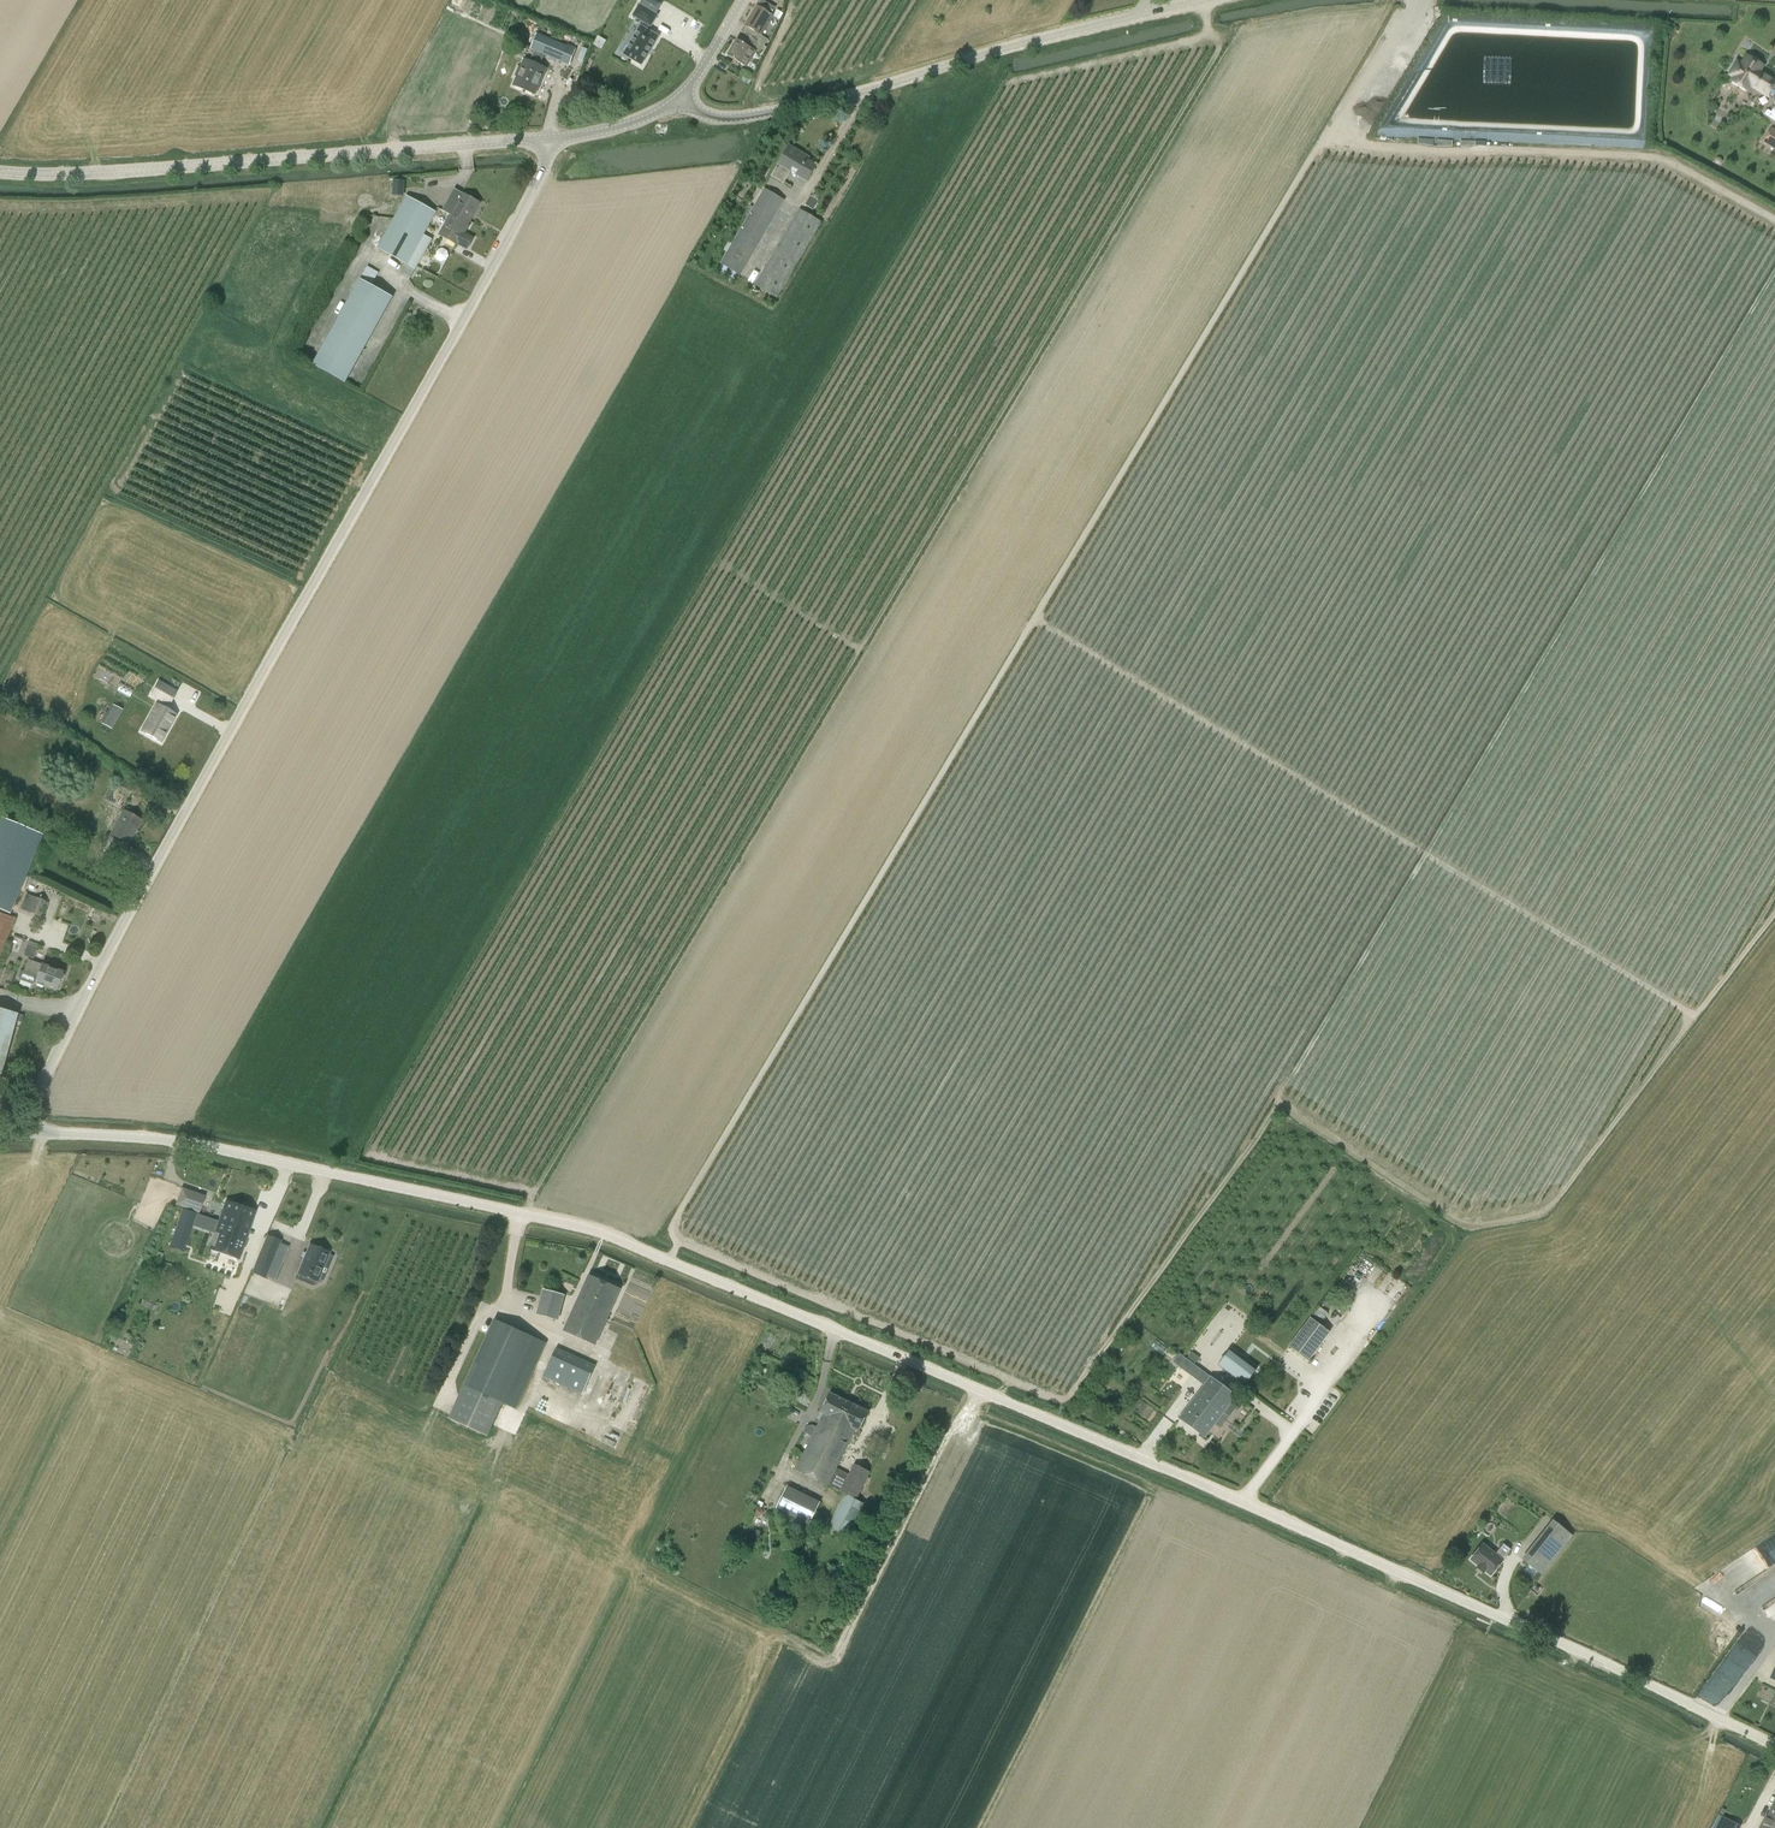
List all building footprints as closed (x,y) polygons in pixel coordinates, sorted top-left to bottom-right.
[(728,53),(728,55),(727,56),(744,66),(754,50),(752,49),(757,41),(755,40),(759,34),(775,8),(771,5),(767,12),(756,6),(741,32),(747,35),(742,43),(738,40),(732,49),(730,49),(728,53)] [(644,34),(627,63),(646,73),(662,44),(650,37),(653,33),(655,34),(661,23),(643,13),(636,24),(648,30),(645,35),(644,34)] [(569,47),(537,33),(531,49),(534,51),(544,55),(562,63),(569,47)] [(544,55),(534,51),(530,61),(524,59),(521,67),(519,67),(515,77),(516,77),(513,85),(535,94),(546,68),(540,65),(544,55)] [(1748,89),(1750,86),(1766,96),(1774,82),(1762,73),(1761,75),(1757,73),(1762,66),(1746,57),(1741,65),(1737,62),(1729,75),(1733,77),(1732,79),(1748,89)] [(1763,143),(1774,151),(1774,141),(1767,136),(1763,143)] [(815,166),(801,158),(802,154),(789,146),(771,176),(783,183),(790,171),(806,180),(815,166)] [(432,178),(419,179),(419,194),(433,193),(432,178)] [(394,180),(393,195),(404,196),(405,181),(394,180)] [(720,263),(721,264),(718,270),(736,280),(783,200),(764,189),(720,263)] [(454,210),(451,216),(460,221),(462,217),(469,221),(479,203),(463,194),(459,202),(450,197),(446,204),(454,210)] [(424,235),(428,227),(430,228),(432,227),(437,218),(437,217),(434,216),(436,214),(440,216),(442,211),(438,208),(436,212),(406,196),(378,248),(415,269),(432,239),(424,235)] [(812,209),(817,201),(811,197),(806,205),(812,209)] [(821,222),(799,209),(754,285),(776,298),(821,222)] [(447,220),(439,234),(457,244),(457,243),(467,248),(473,239),(463,233),(468,226),(467,225),(469,221),(462,217),(460,221),(451,216),(448,221),(447,220)] [(368,267),(362,278),(361,280),(360,279),(313,364),(345,383),(392,297),(371,286),(378,273),(375,271),(368,267)] [(176,692),(158,682),(151,695),(169,705),(176,692)] [(118,691),(131,696),(134,689),(121,684),(118,691)] [(103,724),(115,729),(124,708),(113,703),(103,724)] [(141,732),(160,742),(175,715),(157,705),(141,732)] [(122,811),(110,833),(128,843),(140,821),(122,811)] [(13,904),(42,836),(0,819),(0,910),(9,914),(13,904)] [(28,895),(22,910),(41,917),(47,902),(28,895)] [(13,918),(0,913),(0,956),(13,918)] [(43,986),(44,984),(56,988),(62,972),(27,960),(23,970),(20,972),(18,976),(20,980),(31,984),(35,982),(35,981),(37,982),(37,983),(43,986)] [(17,1013),(0,1008),(0,1073),(17,1013)] [(204,1197),(181,1188),(176,1205),(198,1213),(204,1197)] [(219,1219),(218,1223),(247,1233),(255,1211),(226,1201),(221,1212),(220,1213),(218,1217),(219,1219)] [(218,1223),(209,1250),(238,1260),(247,1233),(218,1223)] [(280,1241),(267,1236),(259,1254),(273,1259),(280,1241)] [(298,1274),(317,1281),(329,1252),(310,1245),(298,1274)] [(274,1279),(281,1263),(273,1259),(259,1254),(252,1273),(265,1278),(266,1276),(274,1279)] [(563,1332),(595,1346),(620,1290),(589,1276),(563,1332)] [(537,1315),(557,1321),(564,1296),(543,1290),(537,1315)] [(1320,1323),(1327,1313),(1320,1307),(1312,1316),(1320,1323)] [(1308,1361),(1330,1332),(1311,1318),(1289,1347),(1308,1361)] [(494,1320),(464,1386),(449,1419),(488,1437),(503,1403),(516,1409),(546,1344),(494,1320)] [(542,1376),(582,1394),(595,1366),(556,1348),(542,1376)] [(1247,1359),(1242,1356),(1240,1358),(1230,1350),(1219,1366),(1244,1384),(1255,1370),(1245,1362),(1247,1359)] [(1210,1377),(1179,1418),(1190,1426),(1197,1417),(1199,1418),(1201,1416),(1199,1414),(1207,1403),(1205,1401),(1218,1383),(1210,1377)] [(1197,1417),(1190,1426),(1205,1437),(1214,1425),(1214,1424),(1220,1429),(1228,1418),(1223,1413),(1236,1396),(1218,1383),(1205,1401),(1207,1403),(1199,1414),(1201,1416),(1199,1418),(1197,1417)] [(823,1414),(795,1470),(827,1486),(838,1463),(827,1458),(836,1439),(837,1440),(844,1424),(840,1422),(849,1403),(830,1393),(820,1412),(823,1414)] [(836,1439),(827,1458),(838,1463),(855,1430),(858,1431),(868,1412),(849,1403),(840,1422),(844,1424),(837,1440),(836,1439)] [(854,1465),(840,1492),(856,1501),(870,1473),(854,1465)] [(787,1485),(775,1508),(809,1525),(820,1501),(787,1485)] [(1495,1555),(1482,1545),(1470,1560),(1478,1566),(1476,1568),(1483,1573),(1484,1571),(1490,1576),(1502,1561),(1502,1560),(1510,1550),(1503,1545),(1495,1555)] [(1533,1551),(1525,1561),(1542,1575),(1550,1565),(1533,1551)] [(1768,1815),(1767,1815),(1760,1827),(1771,1827),(1774,1821),(1774,1819),(1768,1815)]
